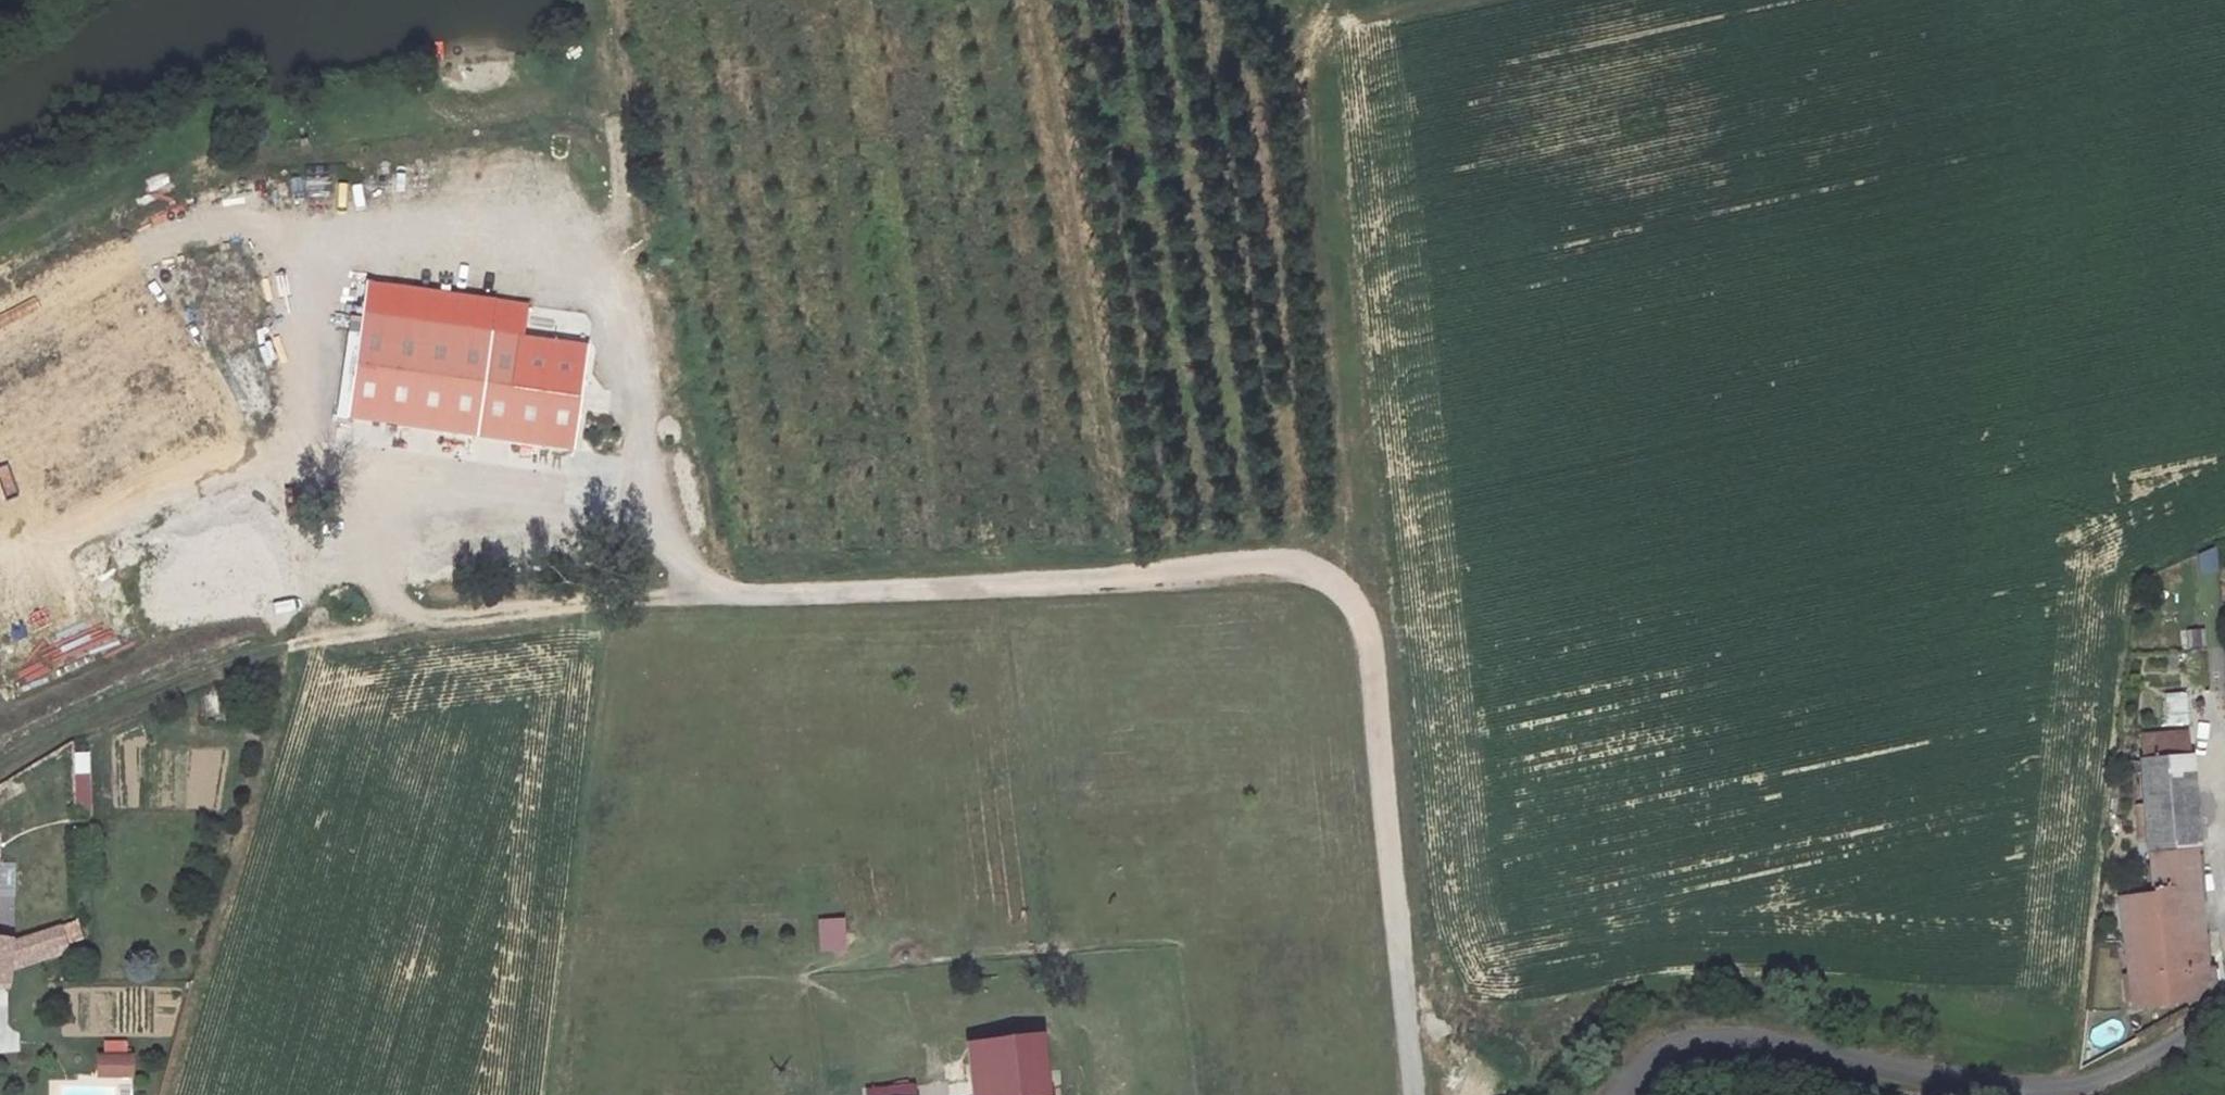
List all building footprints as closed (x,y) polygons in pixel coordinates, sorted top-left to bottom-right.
[(364,286),(346,420),(574,450),(587,349),(517,339),(521,306),(364,286)] [(2198,555),(2200,575),(2216,574),(2213,549),(2198,555)] [(2203,630),(2187,631),(2189,649),(2205,648),(2203,630)] [(2182,695),(2165,696),(2167,726),(2184,725),(2182,695)] [(2144,763),(2187,759),(2185,734),(2142,738),(2144,763)] [(87,753),(69,754),(72,811),(90,810),(87,753)] [(2206,1001),(2206,995),(2187,759),(2144,763),(2155,900),(2120,902),(2128,1007),(2206,1001)] [(843,922),(816,923),(817,953),(844,952),(843,922)] [(63,931),(35,938),(41,962),(69,955),(63,931)] [(35,938),(10,945),(9,970),(41,962),(35,938)] [(8,983),(9,970),(10,945),(10,941),(0,940),(0,983),(8,983)] [(981,1047),(987,1094),(1048,1094),(1043,1059),(1041,1039),(981,1047)] [(131,1057),(99,1057),(99,1074),(131,1074),(131,1057)] [(868,1093),(868,1094),(912,1094),(911,1087),(868,1093)]
